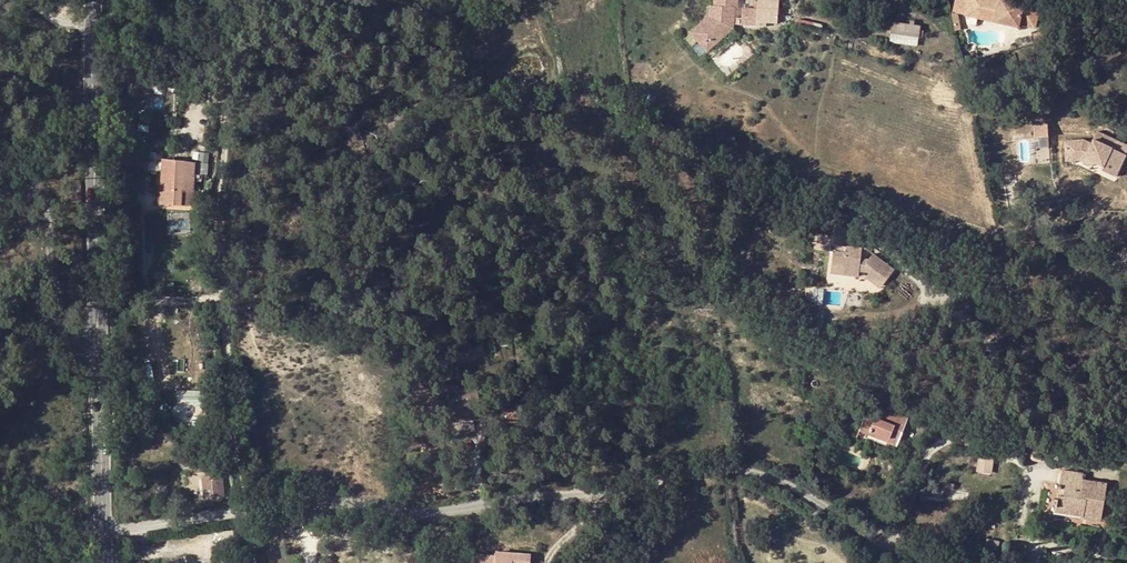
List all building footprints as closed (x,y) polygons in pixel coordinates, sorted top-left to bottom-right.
[(758,8),(743,7),(742,18),(735,17),(735,7),(738,7),(738,0),(715,0),(715,6),(711,6),(710,17),(696,28),(696,29),(709,43),(718,35),(721,39),(734,28),(734,24),(757,25),(758,21),(767,22),(778,22),(779,0),(758,0),(758,8)] [(964,14),(967,0),(955,0),(953,12),(964,14)] [(1019,21),(1035,24),(1038,5),(1011,0),(967,0),(964,14),(1019,25),(1019,21)] [(891,33),(905,35),(919,36),(919,31),(920,25),(915,24),(915,21),(911,21),(911,23),(893,21),(893,25),(888,25),(888,29),(892,29),(891,33)] [(709,43),(696,29),(692,32),(708,50),(721,39),(718,35),(709,43)] [(891,33),(890,41),(904,42),(905,35),(891,33)] [(163,72),(163,86),(175,86),(175,72),(163,72)] [(1049,121),(1034,122),(1035,137),(1050,136),(1049,121)] [(1065,159),(1078,158),(1102,168),(1101,171),(1115,177),(1126,150),(1126,147),(1115,141),(1097,133),(1091,145),(1082,141),(1064,143),(1065,159)] [(175,160),(170,159),(164,158),(161,204),(182,205),(183,191),(194,191),(195,173),(207,176),(209,164),(175,160)] [(183,191),(182,205),(193,206),(194,191),(183,191)] [(876,281),(883,285),(896,269),(874,253),(868,260),(861,258),(862,246),(850,245),(851,227),(834,226),(833,244),(839,244),(839,251),(834,250),(833,264),(843,265),(843,274),(859,276),(860,268),(868,269),(871,271),(867,277),(874,283),(876,281)] [(833,264),(832,273),(843,274),(843,265),(833,264)] [(1070,367),(1075,381),(1086,377),(1081,363),(1070,367)] [(858,377),(856,382),(864,386),(867,380),(858,377)] [(451,399),(462,398),(461,388),(450,389),(451,399)] [(186,390),(187,404),(204,403),(203,389),(186,390)] [(890,438),(889,441),(898,445),(908,418),(870,403),(860,430),(869,434),(870,430),(890,438)] [(463,408),(465,418),(473,417),(471,407),(463,408)] [(870,430),(869,434),(889,441),(890,438),(870,430)] [(1082,510),(1101,514),(1106,483),(1092,481),(1091,486),(1081,484),(1082,479),(1083,473),(1061,470),(1059,487),(1064,488),(1063,495),(1058,494),(1057,498),(1053,497),(1052,506),(1055,507),(1055,510),(1082,514),(1082,510)] [(205,485),(205,498),(215,497),(215,495),(224,494),(223,477),(213,477),(213,476),(204,476),(205,485)] [(205,498),(205,485),(194,486),(194,498),(205,498)] [(1082,510),(1082,514),(1081,517),(1100,520),(1101,514),(1082,510)] [(388,533),(383,531),(380,542),(391,545),(396,529),(390,528),(388,533)] [(475,554),(474,562),(532,562),(533,553),(497,551),(497,555),(475,554)]
